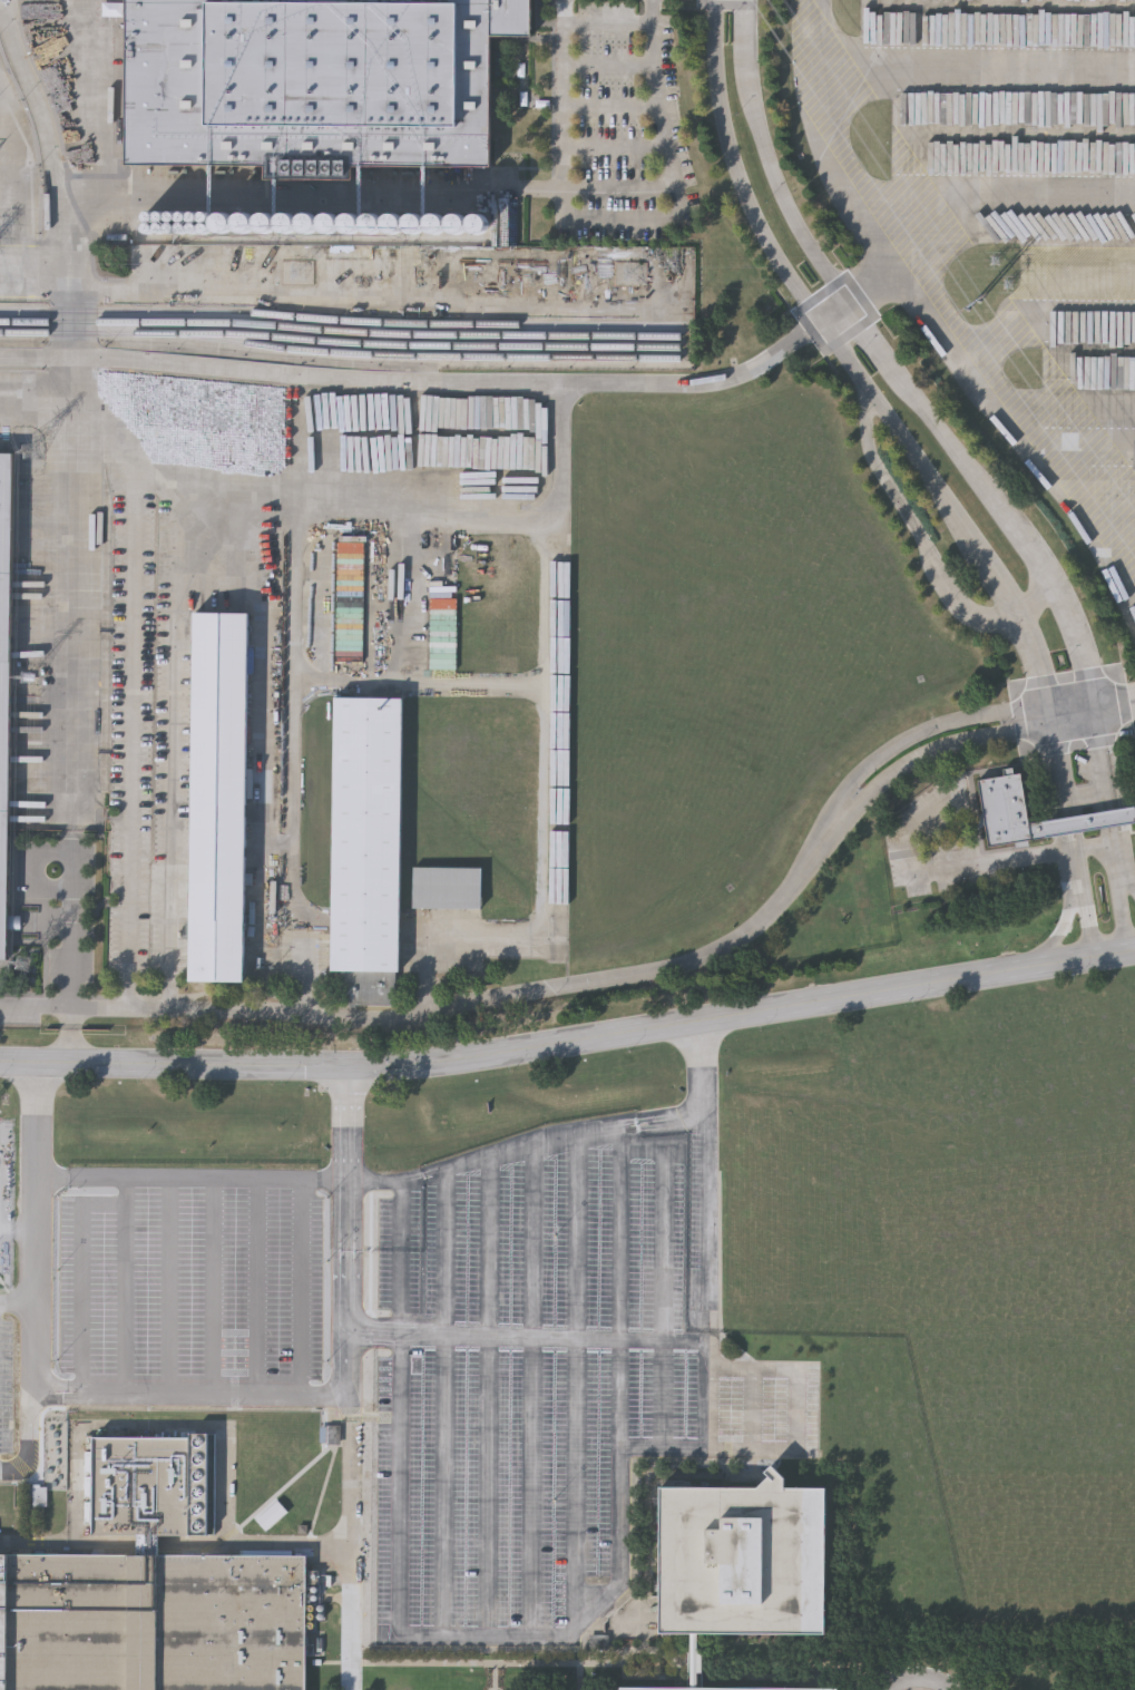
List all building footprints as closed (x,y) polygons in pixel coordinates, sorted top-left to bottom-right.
[(126,162),(491,164),(492,32),(530,32),(530,0),(127,0),(126,162)] [(259,212),(279,212),(279,193),(259,192),(259,212)] [(6,960),(0,960),(0,450),(12,450),(6,960)] [(252,614),(246,984),(188,983),(194,613),(252,614)] [(333,973),(335,696),(403,697),(401,973),(394,973),(394,1005),(337,1005),(339,973),(333,973)] [(1029,839),(1134,826),(1134,808),(1027,822),(1029,839)] [(412,908),(412,867),(480,867),(480,908),(412,908)] [(840,1687),(840,1689),(619,1689),(619,1686),(691,1686),(691,1634),(682,1634),(659,1633),(661,1489),(759,1491),(770,1482),(764,1476),(774,1469),(785,1483),(784,1491),(828,1492),(825,1635),(697,1634),(697,1686),(840,1687)] [(309,1553),(307,1689),(0,1689),(0,1550),(309,1553)]
